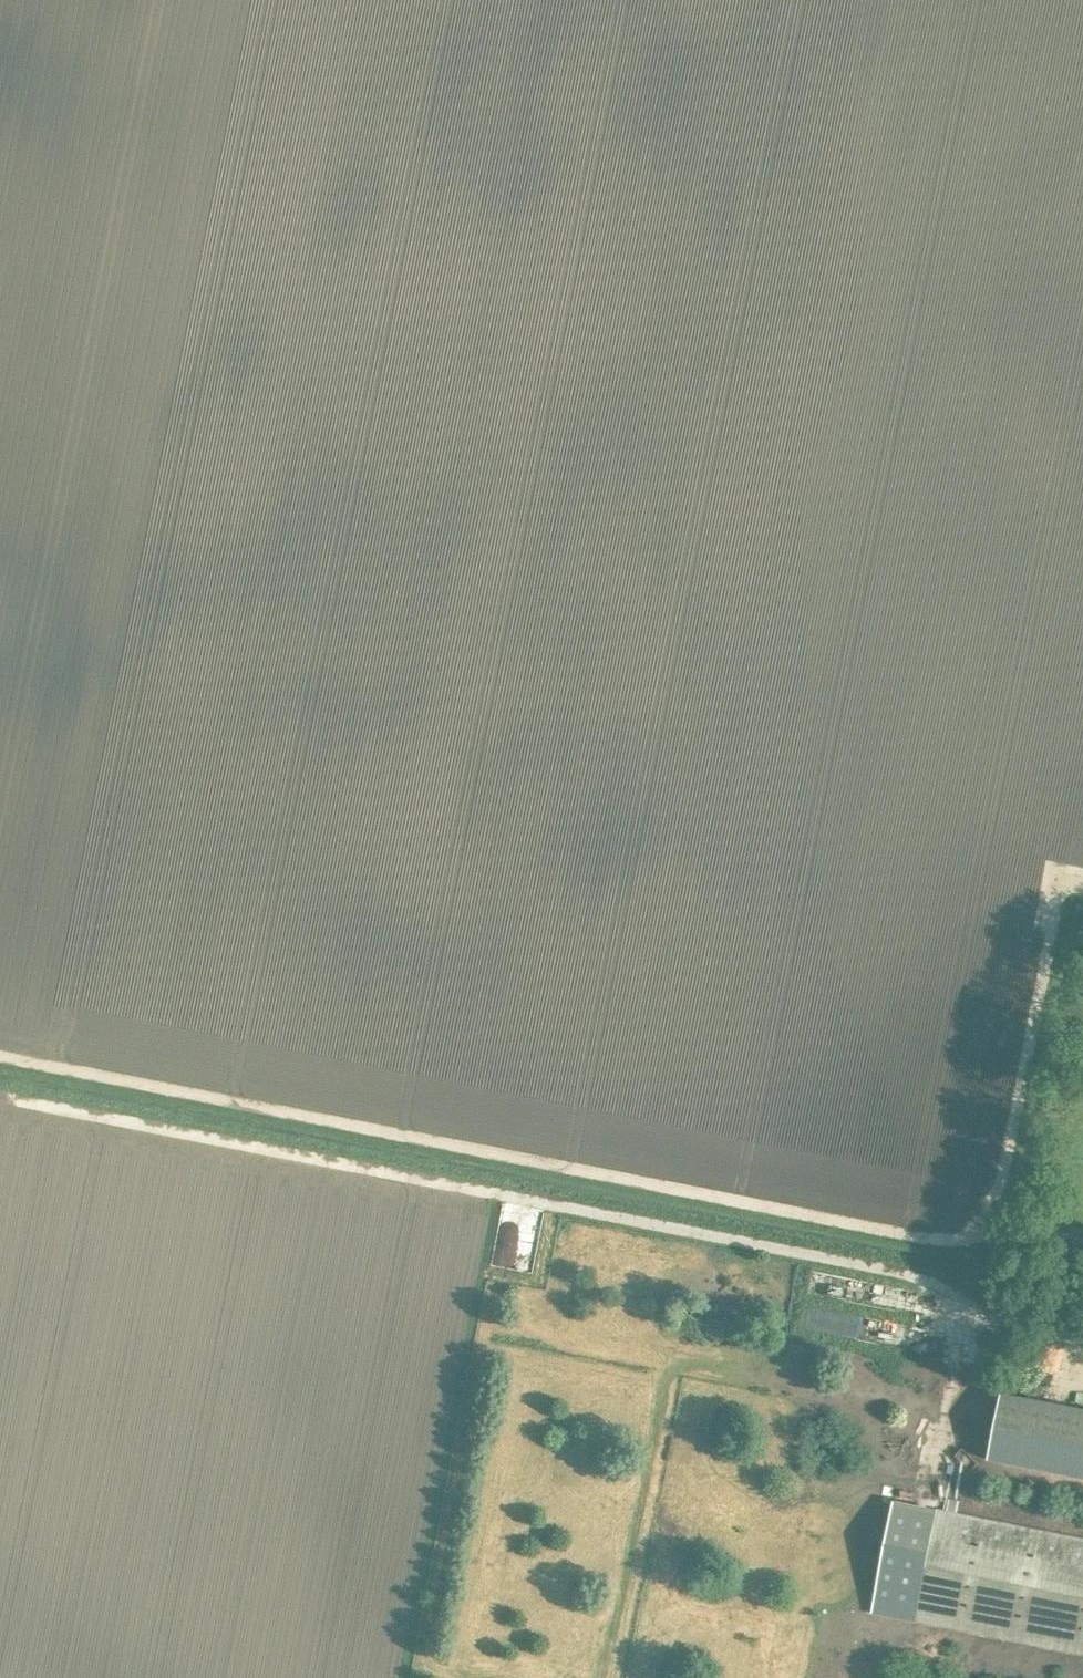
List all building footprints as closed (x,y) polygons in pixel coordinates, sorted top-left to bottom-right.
[(1000,1393),(987,1458),(1082,1477),(1082,1410),(1000,1393)] [(936,1512),(915,1616),(915,1618),(1082,1652),(1082,1541),(955,1516),(958,1501),(948,1500),(945,1514),(936,1512)] [(936,1512),(888,1503),(865,1606),(915,1616),(936,1512)]
